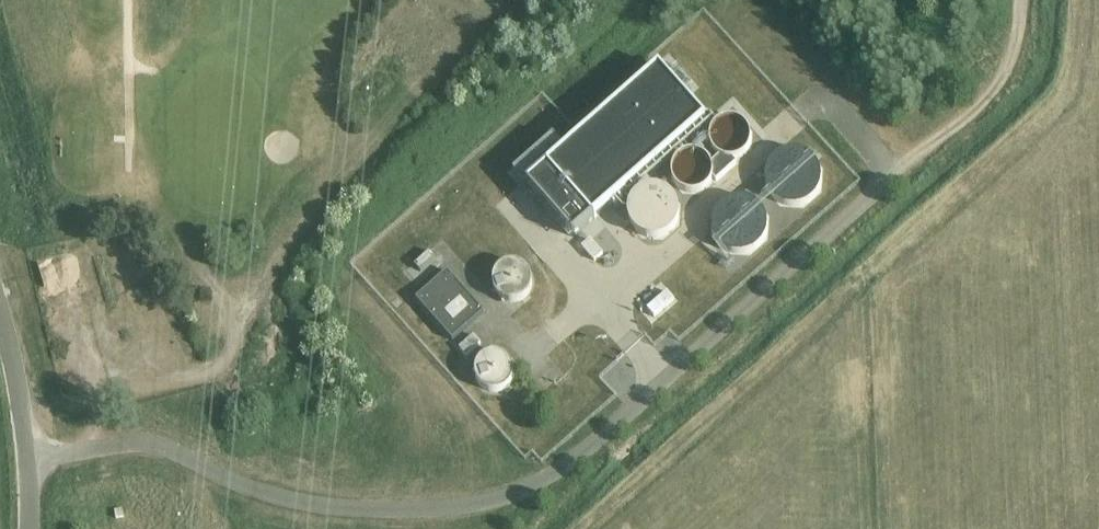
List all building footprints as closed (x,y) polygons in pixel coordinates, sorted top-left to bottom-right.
[(707,120),(660,69),(567,151),(555,138),(515,174),(536,199),(539,197),(574,236),(707,120)] [(721,158),(731,161),(739,159),(746,154),(751,147),(752,139),(749,129),(743,122),(734,119),(724,120),(716,125),(711,134),(710,143),(714,152),(721,158)] [(783,205),(794,207),(803,205),(812,201),(818,194),(822,185),(822,175),(818,164),(809,155),(798,151),(786,152),(776,158),(769,166),(766,177),(767,188),(773,198),(783,205)] [(680,188),(689,193),(698,193),(706,189),(712,182),(714,173),(713,165),(708,157),(700,153),(691,152),(683,154),(676,160),(672,170),(674,180),(680,188)] [(643,190),(636,195),(631,204),(629,213),(631,223),(636,231),(644,237),(654,239),(664,237),(672,232),(678,224),(680,216),(680,207),(676,198),(670,192),(661,188),(652,187),(643,190)] [(727,251),(738,254),(748,253),(757,249),(763,242),(767,233),(768,223),(764,212),(756,203),(745,199),(733,199),(723,205),(715,213),(712,224),(713,235),(719,244),(727,251)] [(421,272),(436,259),(430,252),(415,265),(421,272)] [(525,271),(518,265),(510,263),(502,265),(495,270),(491,277),(491,286),(494,293),(500,299),(508,302),(516,300),(523,296),(528,288),(529,279),(525,271)] [(444,271),(415,298),(453,339),(482,313),(444,271)] [(667,293),(647,310),(655,319),(675,302),(667,293)] [(467,333),(449,341),(455,352),(472,343),(467,333)] [(476,364),(474,373),(476,381),(482,388),(489,392),(498,392),(506,388),(512,381),(514,373),(512,364),(506,357),(498,353),(490,353),(482,357),(476,364)]
